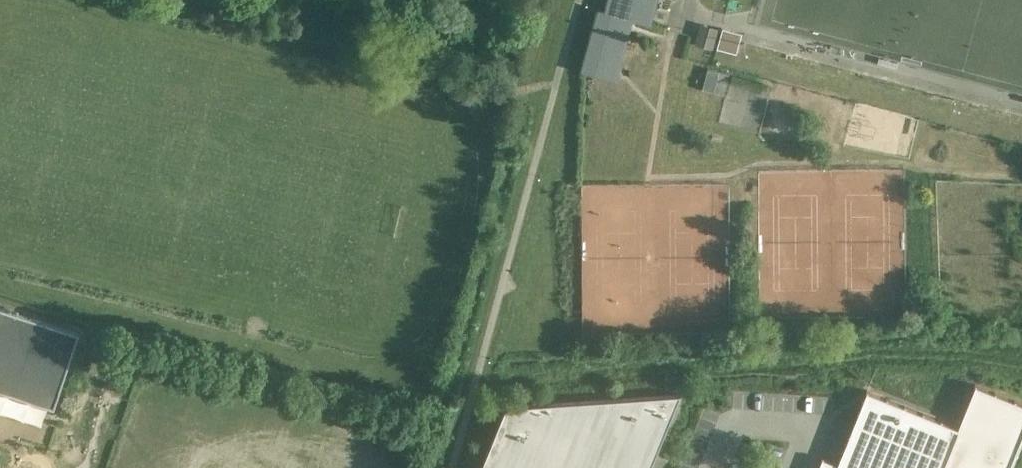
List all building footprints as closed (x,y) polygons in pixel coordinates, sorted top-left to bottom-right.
[(605,11),(605,12),(631,19),(645,23),(651,0),(608,0),(605,11)] [(631,19),(605,12),(605,11),(598,9),(582,70),(583,71),(588,51),(620,60),(631,19)] [(737,52),(742,32),(722,26),(716,46),(737,52)] [(714,33),(701,29),(697,43),(711,47),(714,33)] [(718,71),(707,68),(702,90),(713,92),(718,71)] [(730,74),(719,71),(718,71),(713,92),(724,95),(730,74)] [(757,133),(771,90),(732,78),(719,121),(757,133)] [(0,307),(0,391),(54,409),(79,333),(0,307)] [(831,460),(818,455),(812,467),(1006,467),(1021,430),(1021,402),(968,380),(950,425),(860,388),(831,460)] [(506,405),(481,467),(649,467),(679,393),(506,405)]
